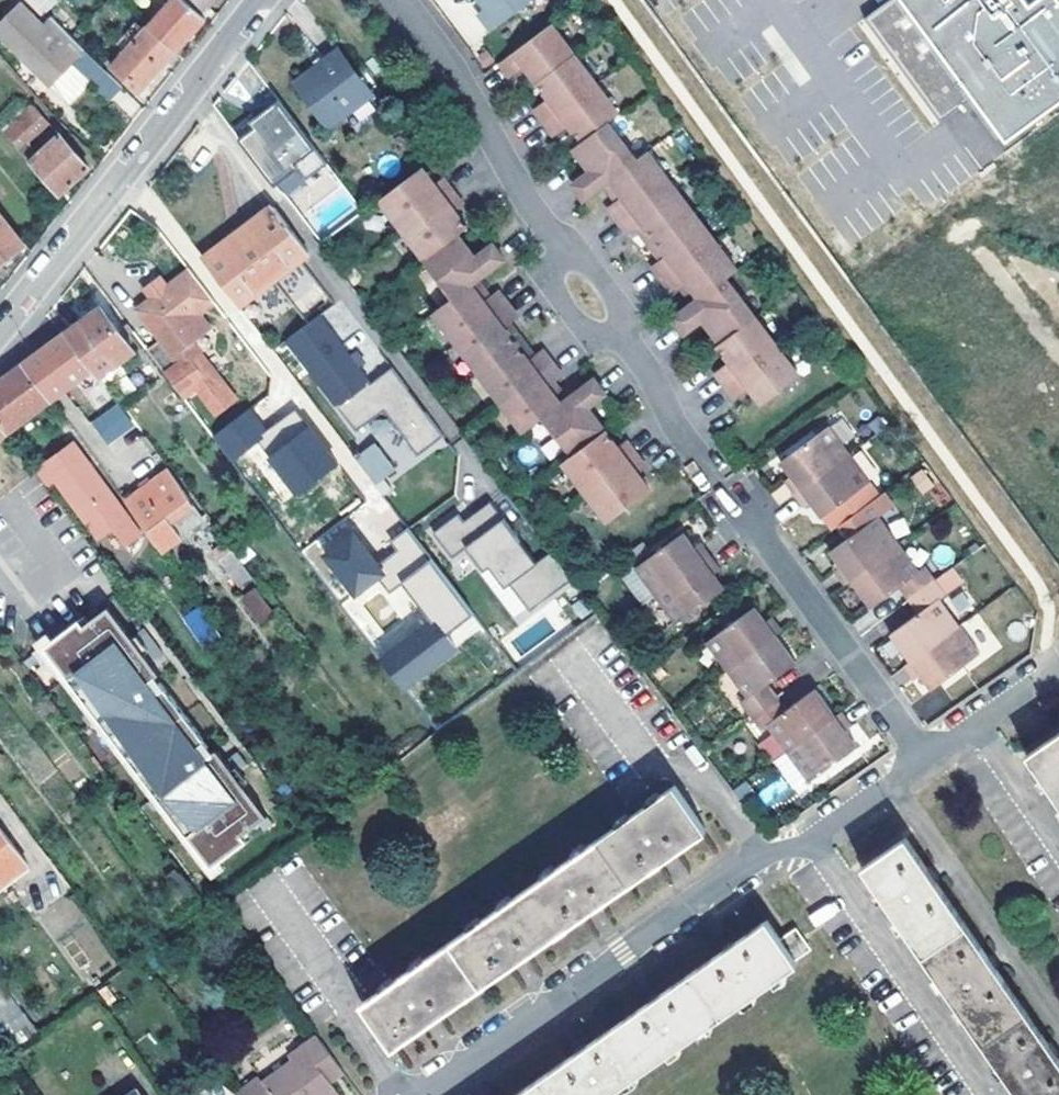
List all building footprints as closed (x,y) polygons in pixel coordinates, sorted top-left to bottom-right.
[(149,27),(178,52),(207,20),(200,14),(209,5),(203,0),(174,0),(149,27)] [(491,32),(535,0),(480,0),(486,9),(478,15),(491,32)] [(863,16),(939,121),(974,96),(1004,137),(1058,98),(1058,0),(885,0),(863,16)] [(0,22),(0,45),(53,94),(76,70),(96,88),(109,74),(66,34),(60,40),(17,2),(0,22)] [(618,115),(551,26),(500,64),(510,78),(524,68),(548,99),(533,110),(553,137),(568,126),(580,142),(572,148),(589,171),(571,184),(582,198),(608,179),(621,196),(606,206),(626,233),(641,222),(665,254),(650,265),(671,292),(685,281),(697,298),(672,317),(683,332),(701,319),(718,342),(715,344),(728,361),(713,372),(734,399),(748,388),(760,405),(798,377),(724,278),(735,270),(645,151),(634,159),(607,123),(618,115)] [(178,52),(149,27),(113,67),(140,92),(178,52)] [(339,49),(293,81),(327,126),(372,94),(339,49)] [(281,103),(238,132),(303,227),(335,205),(329,197),(341,190),(281,103)] [(30,104),(1,129),(58,195),(89,169),(60,135),(37,155),(26,141),(47,123),(30,104)] [(535,357),(527,362),(503,330),(511,325),(518,319),(497,292),(491,297),(483,303),(470,286),(478,281),(503,262),(492,247),(474,260),(457,237),(466,230),(454,213),(462,207),(442,180),(433,187),(421,170),(379,202),(424,262),(423,263),(451,301),(433,314),(523,434),(542,420),(570,458),(562,464),(607,525),(650,492),(637,476),(646,469),(625,443),(617,449),(604,433),(587,409),(605,396),(594,381),(568,400),(560,406),(548,389),(555,383),(562,378),(542,351),(535,357)] [(202,259),(237,307),(308,255),(273,207),(202,259)] [(25,245),(0,214),(0,264),(25,245)] [(192,271),(137,311),(178,366),(165,375),(182,398),(194,389),(213,416),(233,402),(191,344),(209,331),(199,317),(216,304),(192,271)] [(66,334),(93,369),(108,389),(141,364),(125,340),(134,333),(125,320),(115,327),(101,308),(66,334)] [(316,317),(283,342),(351,433),(380,412),(413,457),(438,438),(387,370),(366,385),(353,369),(360,364),(352,353),(345,358),(316,317)] [(35,357),(61,392),(93,369),(66,334),(35,357)] [(35,357),(23,366),(50,401),(61,392),(35,357)] [(7,433),(50,401),(23,366),(0,384),(0,423),(7,433)] [(90,420),(106,444),(134,427),(118,402),(90,420)] [(211,436),(233,466),(248,454),(285,504),(340,464),(297,407),(267,429),(251,407),(211,436)] [(0,423),(0,452),(14,442),(7,433),(0,423)] [(796,497),(850,458),(831,431),(782,466),(794,480),(787,485),(796,497)] [(36,472),(57,501),(66,494),(108,551),(136,530),(75,444),(36,472)] [(391,474),(372,449),(353,463),(371,488),(391,474)] [(850,458),(796,497),(806,511),(812,506),(823,521),(871,486),(850,458)] [(160,466),(119,496),(162,553),(183,537),(176,528),(190,518),(189,517),(194,513),(160,466)] [(910,478),(923,493),(935,483),(922,468),(910,478)] [(853,584),(900,550),(881,525),(898,513),(887,497),(823,544),(853,584)] [(504,584),(525,612),(567,580),(546,552),(532,563),(486,501),(458,522),(453,515),(429,533),(443,552),(459,541),(479,569),(484,566),(499,587),(504,584)] [(482,635),(411,527),(390,541),(397,551),(379,563),(348,516),(313,539),(352,598),(343,604),(399,689),(482,635)] [(635,573),(655,600),(711,559),(702,547),(695,552),(684,537),(635,573)] [(213,558),(232,584),(246,574),(227,548),(213,558)] [(897,591),(907,605),(932,587),(922,572),(918,575),(900,550),(853,584),(870,610),(897,591)] [(711,559),(655,600),(675,627),(723,592),(713,579),(720,574),(711,559)] [(255,587),(238,599),(257,625),(273,614),(255,587)] [(890,636),(910,664),(957,630),(937,602),(941,599),(932,587),(907,605),(916,618),(890,636)] [(200,607),(183,616),(198,644),(215,636),(200,607)] [(41,649),(204,874),(240,848),(236,842),(254,829),(261,824),(230,780),(243,771),(233,758),(220,767),(212,756),(208,758),(153,681),(156,678),(148,667),(161,658),(142,632),(130,641),(107,610),(82,628),(78,623),(41,649)] [(724,674),(774,638),(780,633),(770,620),(763,624),(753,611),(704,646),(724,674)] [(978,658),(957,630),(910,664),(904,669),(913,682),(919,678),(930,693),(978,658)] [(748,720),(773,701),(764,687),(794,665),(774,638),(724,674),(743,700),(737,705),(748,720)] [(785,756),(834,720),(813,691),(782,713),(773,701),(748,720),(757,733),(763,728),(785,756)] [(834,720),(785,756),(804,783),(854,747),(843,732),(849,728),(840,715),(834,720)] [(1023,758),(1058,810),(1058,734),(1023,758)] [(793,792),(804,783),(785,756),(773,764),(793,792)] [(728,797),(738,810),(750,801),(741,788),(728,797)] [(669,794),(359,1008),(388,1051),(410,1035),(492,979),(587,912),(678,849),(698,835),(669,794)] [(261,824),(254,829),(260,837),(267,832),(261,824)] [(21,865),(0,837),(0,881),(21,865)] [(859,872),(1012,1094),(1058,1094),(1058,1071),(1045,1050),(987,966),(920,868),(902,843),(859,872)] [(816,928),(841,912),(832,900),(808,916),(816,928)] [(790,970),(787,965),(774,946),(760,927),(741,941),(685,980),(574,1057),(519,1094),(611,1094),(790,970)] [(774,946),(787,965),(802,955),(789,936),(774,946)] [(8,1053),(34,1032),(21,1014),(0,1031),(0,1042),(8,1053)] [(335,1071),(313,1042),(284,1063),(289,1068),(259,1089),(263,1094),(330,1094),(320,1082),(335,1071)] [(259,1089),(256,1086),(243,1094),(263,1094),(259,1089)]
